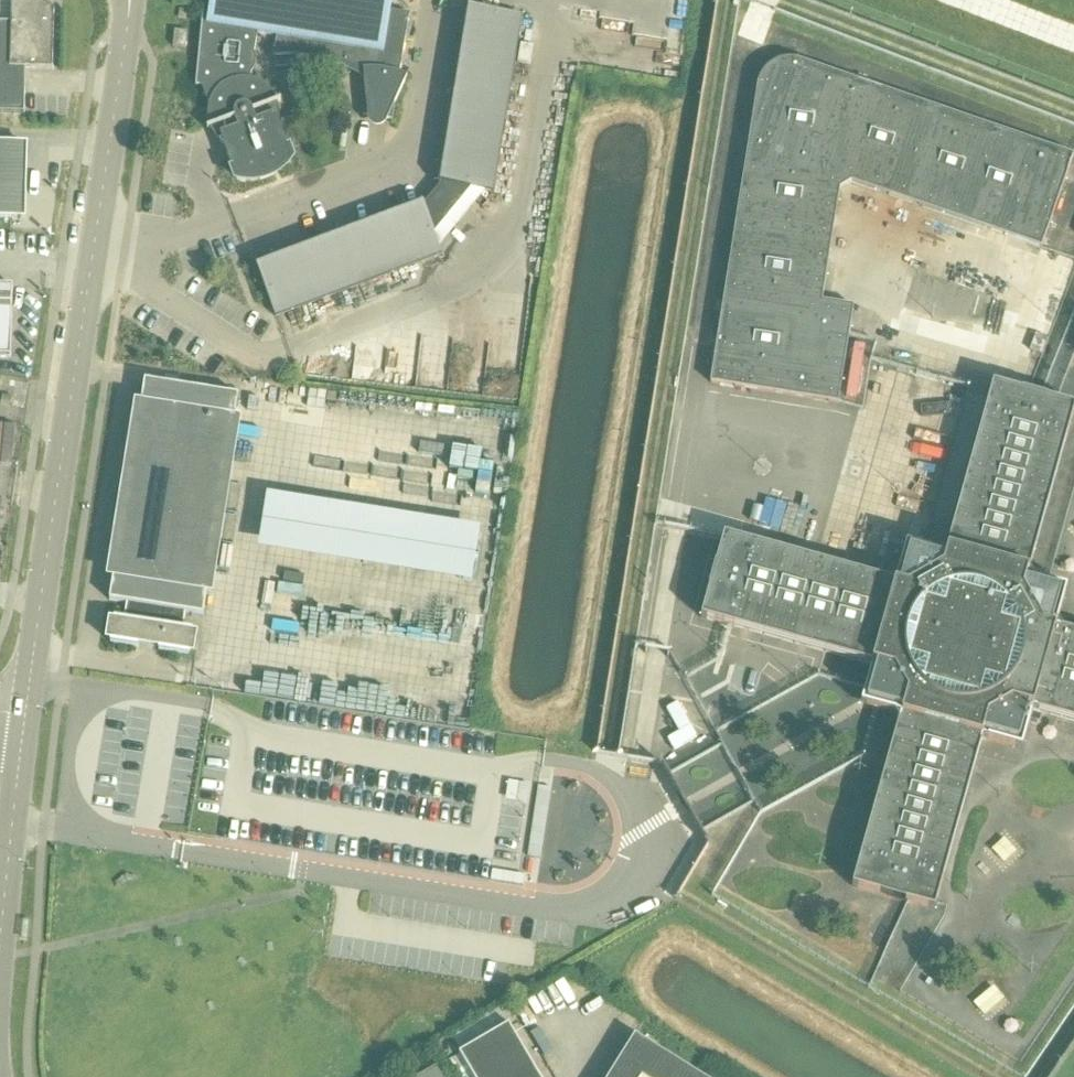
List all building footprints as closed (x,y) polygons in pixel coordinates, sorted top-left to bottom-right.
[(24,114),(26,70),(52,70),(54,12),(43,0),(12,0),(11,25),(0,24),(0,114),(24,114)] [(215,137),(220,135),(232,167),(233,167),(237,178),(246,180),(253,181),(258,180),(268,178),(273,175),(277,173),(281,170),(286,166),(289,161),(291,158),(287,147),(287,146),(274,114),(280,112),(279,108),(277,101),(276,99),(273,95),(270,90),(267,87),(264,85),(260,83),(257,81),(253,80),(251,80),(251,75),(254,53),(258,32),(264,36),(273,55),(274,58),(284,57),(292,57),(299,57),(307,58),(315,60),(323,62),(332,65),(344,69),(345,65),(363,70),(366,99),(363,116),(388,119),(392,121),(395,103),(407,77),(400,74),(409,14),(390,11),(392,3),(376,0),(211,0),(209,8),(203,8),(196,86),(202,86),(209,106),(208,108),(208,112),(208,119),(209,124),(210,127),(211,131),(213,135),(215,137)] [(427,204),(425,210),(260,273),(276,316),(441,253),(434,234),(472,188),(492,192),(520,17),(475,9),(447,184),(441,187),(427,204)] [(187,34),(173,32),(172,49),(185,50),(187,34)] [(998,232),(1041,248),(1073,156),(873,87),(795,60),(789,60),(784,60),(780,61),(776,63),(773,64),(767,69),(764,72),(762,75),(759,80),(758,82),(745,170),(727,279),(710,382),(838,402),(853,307),(821,301),(839,190),(853,183),(998,232)] [(23,145),(0,145),(0,218),(21,218),(23,145)] [(11,358),(13,287),(0,286),(0,357),(11,358)] [(203,615),(238,396),(145,381),(109,601),(127,603),(124,619),(114,618),(110,630),(110,643),(189,655),(193,643),(193,630),(183,629),(185,613),(203,615)] [(852,657),(871,662),(865,683),(860,700),(876,704),(901,711),(852,882),(908,898),(932,905),(933,902),(981,733),(1020,744),(1031,704),(1060,712),(1073,716),(1073,631),(1054,625),(1065,587),(1046,581),(1023,575),(1072,404),(1056,400),(1041,396),(1028,392),(992,382),(943,553),(905,542),(894,581),(725,532),(702,614),(726,621),(852,657)] [(739,419),(809,429),(813,405),(742,395),(739,419)] [(320,454),(338,453),(337,435),(319,436),(320,454)] [(828,469),(823,496),(839,499),(844,471),(828,469)] [(259,539),(452,561),(451,572),(471,575),(479,508),(266,483),(259,539)] [(483,508),(484,496),(459,493),(457,505),(483,508)] [(690,713),(677,711),(673,732),(686,735),(690,713)] [(538,856),(548,856),(551,823),(541,822),(538,856)] [(1014,838),(999,846),(1008,862),(1023,853),(1014,838)] [(498,883),(530,883),(530,872),(498,872),(498,883)] [(979,999),(990,1012),(1010,995),(998,982),(979,999)] [(462,1051),(459,1053),(473,1076),(539,1076),(498,1008),(452,1035),(462,1051)] [(635,1035),(608,1076),(703,1076),(635,1035)] [(436,1067),(419,1076),(442,1076),(436,1067)]
